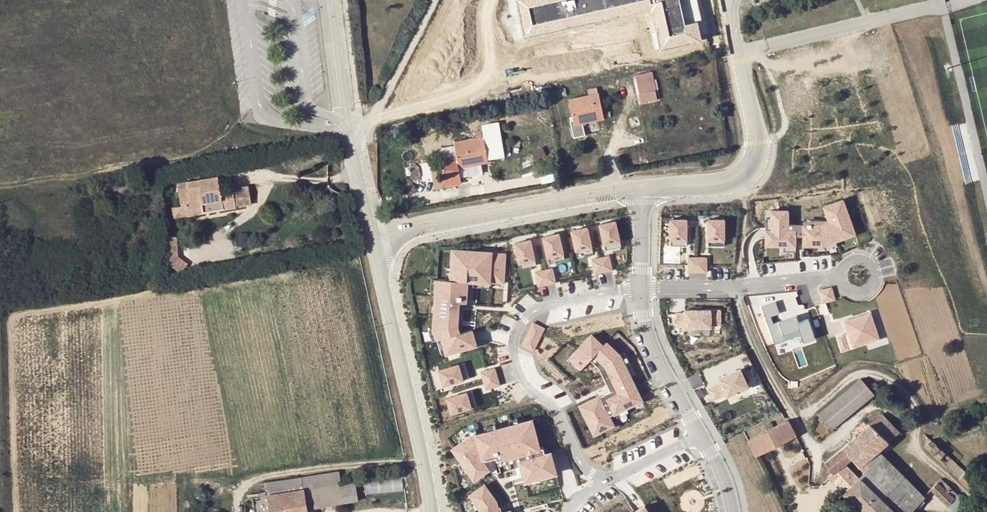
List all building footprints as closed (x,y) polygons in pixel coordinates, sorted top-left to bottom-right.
[(636,77),(642,104),(656,101),(653,92),(655,92),(651,73),(636,77)] [(604,120),(597,90),(588,91),(589,95),(569,100),(573,121),(585,119),(586,124),(604,120)] [(468,167),(487,163),(481,132),(473,134),(474,137),(454,142),(459,164),(468,162),(468,167)] [(187,190),(177,192),(179,203),(183,202),(185,210),(208,206),(209,213),(234,208),(231,189),(220,191),(217,178),(185,182),(187,190)] [(175,184),(177,192),(187,190),(185,182),(175,184)] [(243,188),(231,189),(234,208),(246,206),(249,206),(245,187),(243,188)] [(803,230),(803,246),(823,246),(836,241),(834,236),(848,231),(843,218),(849,216),(844,199),(824,206),(827,215),(829,220),(818,224),(803,224),(803,230)] [(208,206),(185,210),(187,217),(209,213),(208,206)] [(788,210),(771,210),(771,230),(766,230),(766,246),(783,246),(795,246),(795,230),(788,230),(788,224),(788,210)] [(803,218),(803,224),(818,224),(829,220),(827,215),(819,218),(803,218)] [(855,235),(849,216),(843,218),(848,231),(834,236),(836,241),(855,235)] [(687,240),(687,219),(670,219),(670,240),(687,240)] [(725,240),(725,219),(708,219),(708,240),(725,240)] [(616,221),(600,224),(604,245),(620,241),(616,221)] [(588,227),(571,230),(576,251),(592,248),(588,227)] [(559,233),(543,237),(547,258),(564,254),(559,233)] [(531,239),(515,243),(519,264),(535,260),(531,239)] [(174,241),(166,242),(170,267),(182,273),(187,266),(178,260),(174,241)] [(620,241),(604,245),(605,250),(621,247),(620,241)] [(836,241),(823,246),(824,251),(837,246),(836,241)] [(592,248),(576,251),(577,257),(593,253),(592,248)] [(504,283),(507,253),(439,249),(437,279),(436,295),(435,303),(434,316),(434,328),(437,340),(442,355),(476,345),(472,329),(473,329),(478,287),(478,282),(489,283),(504,283)] [(564,254),(547,258),(549,263),(565,260),(564,254)] [(592,259),(595,274),(613,270),(610,256),(592,259)] [(697,257),(688,257),(688,272),(697,272),(697,257)] [(707,257),(697,257),(697,272),(707,272),(707,257)] [(535,260),(519,264),(520,269),(536,266),(535,260)] [(553,268),(535,272),(538,287),(556,283),(553,268)] [(819,291),(823,303),(835,299),(831,287),(819,291)] [(776,342),(808,334),(810,340),(822,337),(817,317),(805,320),(804,313),(784,317),(780,300),(766,303),(776,342)] [(721,325),(721,310),(684,310),(684,313),(676,313),(676,327),(685,327),(685,328),(711,328),(711,325),(721,325)] [(871,312),(844,321),(848,333),(837,337),(842,351),(849,349),(848,344),(852,343),(853,347),(880,339),(871,312)] [(533,322),(522,345),(533,351),(545,328),(533,322)] [(437,340),(434,328),(428,329),(432,341),(437,340)] [(591,336),(570,357),(582,368),(591,359),(596,354),(601,359),(617,390),(611,393),(612,394),(606,398),(615,414),(626,408),(642,400),(630,377),(619,356),(605,343),(602,346),(591,336)] [(624,353),(619,356),(630,377),(635,374),(624,353)] [(596,354),(591,359),(596,363),(610,390),(604,393),(598,396),(609,417),(615,414),(606,398),(612,394),(611,393),(617,390),(601,359),(596,354)] [(578,372),(582,368),(570,357),(567,361),(578,372)] [(464,362),(459,364),(463,380),(469,378),(464,362)] [(459,364),(438,370),(443,386),(463,380),(459,364)] [(481,372),(486,390),(501,385),(495,368),(481,372)] [(749,387),(740,369),(719,378),(721,384),(708,389),(713,400),(725,394),(727,397),(734,393),(734,391),(740,389),(741,391),(749,387)] [(872,396),(860,380),(816,416),(829,432),(872,396)] [(472,390),(467,392),(472,408),(477,406),(472,390)] [(467,392),(447,398),(451,414),(472,408),(467,392)] [(609,417),(598,396),(580,406),(588,422),(594,419),(600,431),(613,425),(609,417)] [(629,413),(626,408),(615,414),(617,419),(629,413)] [(881,414),(870,424),(887,444),(899,434),(881,414)] [(461,443),(447,453),(471,487),(491,473),(492,475),(509,470),(520,511),(563,500),(551,452),(562,449),(553,429),(551,430),(547,416),(519,423),(510,425),(497,429),(485,432),(477,434),(471,436),(461,443)] [(600,431),(594,419),(588,422),(594,435),(600,431)] [(796,437),(789,421),(775,428),(763,434),(749,441),(756,457),(796,437)] [(763,434),(775,428),(772,422),(760,428),(763,434)] [(484,427),(485,432),(497,429),(495,424),(484,427)] [(870,424),(823,464),(831,473),(833,476),(852,460),(860,468),(865,463),(878,452),(887,444),(870,424)] [(458,438),(461,443),(471,436),(477,434),(476,429),(468,431),(458,438)] [(986,494),(931,442),(924,448),(980,502),(986,494)] [(869,467),(882,457),(878,452),(865,463),(869,467)] [(831,473),(828,476),(836,489),(821,502),(827,510),(842,495),(850,502),(852,501),(864,511),(911,511),(924,498),(882,457),(869,467),(865,463),(860,468),(852,460),(833,476),(831,473)] [(253,499),(256,511),(317,511),(359,503),(355,482),(341,484),(339,473),(301,479),(300,478),(264,484),(267,496),(253,499)] [(368,478),(368,492),(405,491),(404,477),(368,478)] [(932,492),(948,507),(957,498),(940,483),(932,492)] [(471,495),(473,498),(480,508),(481,511),(482,511),(498,508),(498,507),(496,501),(485,485),(471,495)] [(473,498),(469,502),(475,511),(481,511),(480,508),(473,498)] [(971,511),(957,498),(948,507),(954,511),(971,511)]
